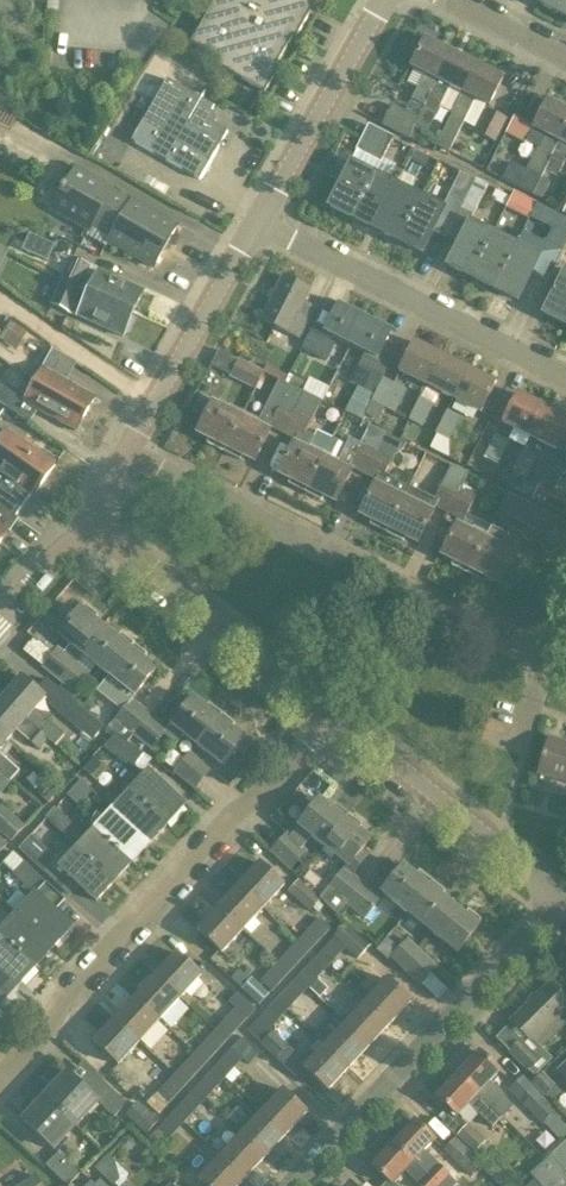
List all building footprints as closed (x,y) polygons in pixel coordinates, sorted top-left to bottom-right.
[(264,0),(210,0),(210,1),(213,3),(190,43),(219,60),(216,65),(224,70),(264,0)] [(224,70),(233,75),(232,75),(263,93),(277,70),(274,68),(292,36),(295,38),(317,0),(264,0),(224,70)] [(539,4),(565,17),(565,0),(541,0),(539,4)] [(411,69),(424,75),(411,100),(424,106),(451,52),(426,40),(411,69)] [(451,52),(424,106),(437,113),(449,88),(462,94),(477,65),(451,52)] [(462,94),(436,146),(449,152),(475,100),(488,107),(503,78),(477,65),(462,94)] [(0,75),(0,106),(9,112),(0,75)] [(187,91),(166,80),(131,142),(199,180),(210,162),(212,163),(229,133),(208,121),(216,107),(187,91)] [(543,135),(525,173),(526,173),(518,188),(532,195),(565,129),(565,110),(548,101),(533,130),(543,135)] [(392,105),(381,126),(407,140),(408,139),(417,143),(423,131),(414,127),(418,118),(392,105)] [(495,144),(507,120),(485,110),(474,133),(495,144)] [(357,152),(352,164),(350,163),(328,208),(352,220),(374,175),(394,138),(368,125),(356,151),(357,152)] [(534,196),(543,176),(547,169),(558,175),(565,160),(565,129),(532,195),(534,196)] [(404,174),(403,174),(375,231),(398,243),(421,198),(409,193),(416,179),(411,177),(418,164),(411,161),(404,174)] [(374,175),(352,220),(375,231),(403,174),(391,168),(392,166),(385,162),(378,177),(374,175)] [(100,234),(121,197),(112,192),(113,190),(76,169),(53,210),(90,231),(91,229),(100,234)] [(458,211),(460,209),(474,179),(459,171),(444,200),(445,201),(444,204),(446,205),(458,211)] [(488,186),(474,179),(460,209),(473,216),(488,186)] [(518,195),(511,209),(529,218),(536,204),(518,195)] [(121,197),(100,234),(110,240),(108,242),(154,268),(177,226),(132,200),(131,203),(121,197)] [(398,243),(421,255),(444,210),(421,198),(398,243)] [(447,268),(470,279),(492,234),(469,223),(447,268)] [(55,245),(29,233),(28,235),(22,232),(15,246),(22,249),(21,251),(47,263),(55,245)] [(492,234),(470,279),(493,291),(516,246),(492,234)] [(517,303),(531,275),(546,283),(565,243),(565,241),(551,234),(539,258),(516,246),(493,291),(517,303)] [(11,251),(0,245),(0,271),(11,251)] [(98,271),(94,279),(85,275),(89,266),(72,259),(62,282),(133,315),(144,291),(98,271)] [(565,271),(543,314),(565,326),(565,271)] [(313,307),(303,302),(308,291),(283,278),(262,321),(298,338),(313,307)] [(133,315),(62,282),(52,305),(69,312),(72,303),(82,308),(78,316),(124,337),(133,315)] [(338,306),(325,332),(313,326),(301,350),(326,362),(335,344),(331,342),(333,338),(351,347),(365,319),(338,306)] [(19,355),(31,328),(10,319),(0,342),(0,347),(19,355)] [(351,347),(364,353),(349,383),(373,395),(370,402),(371,403),(383,379),(382,378),(389,364),(378,359),(391,332),(365,319),(351,347)] [(427,386),(441,357),(414,344),(399,373),(427,386)] [(264,372),(220,351),(211,366),(229,375),(228,377),(248,387),(239,406),(247,409),(264,372)] [(441,357),(427,386),(454,400),(469,371),(441,357)] [(57,397),(86,414),(95,397),(43,368),(34,383),(57,396),(57,397)] [(496,385),(469,371),(454,400),(482,414),(496,385)] [(383,379),(371,403),(365,416),(378,422),(384,409),(395,414),(407,390),(383,379)] [(241,418),(226,449),(254,463),(272,427),(283,433),(304,392),(279,380),(257,425),(241,418)] [(34,383),(23,402),(76,432),(86,414),(57,397),(57,396),(34,383)] [(283,433),(295,439),(277,475),(306,489),(322,458),(308,451),(315,437),(306,433),(321,401),(304,392),(283,433)] [(241,418),(212,403),(213,401),(201,395),(192,413),(204,419),(196,434),(226,449),(241,418)] [(530,438),(545,409),(517,395),(503,424),(530,438)] [(419,396),(408,421),(422,428),(434,404),(419,396)] [(545,409),(530,438),(557,451),(565,434),(565,419),(545,409)] [(446,410),(434,434),(436,435),(429,449),(449,459),(449,441),(461,417),(446,410)] [(491,418),(466,468),(491,480),(510,442),(497,435),(503,424),(491,418)] [(352,469),(364,475),(378,448),(385,434),(369,426),(360,445),(349,439),(336,465),(322,458),(306,489),(335,504),(352,469)] [(30,495),(33,497),(55,466),(5,430),(0,437),(0,474),(30,495)] [(557,451),(532,501),(565,518),(565,497),(555,491),(565,469),(565,434),(557,451)] [(364,475),(376,481),(359,515),(388,530),(409,487),(384,475),(394,456),(378,448),(364,475)] [(537,455),(523,448),(511,473),(513,474),(506,487),(511,489),(517,476),(525,480),(537,455)] [(434,500),(409,487),(388,530),(417,544),(435,508),(447,514),(461,486),(467,474),(451,466),(434,500)] [(14,518),(30,495),(0,474),(0,508),(14,518)] [(461,486),(447,514),(463,522),(477,494),(461,486)] [(506,521),(508,518),(551,539),(561,520),(508,493),(496,516),(506,521)] [(5,530),(14,518),(0,508),(0,526),(5,530)] [(473,528),(471,532),(456,525),(440,556),(470,571),(487,535),(473,528)] [(487,536),(487,535),(470,571),(498,585),(523,534),(509,527),(505,535),(491,528),(487,536)] [(69,646),(64,652),(58,647),(41,668),(61,684),(78,663),(83,657),(105,629),(94,621),(97,617),(85,607),(81,611),(80,609),(64,596),(53,610),(69,623),(58,637),(69,646)] [(117,639),(105,629),(83,657),(108,676),(133,645),(121,635),(117,639)] [(24,651),(39,663),(54,646),(39,633),(24,651)] [(97,692),(121,712),(132,698),(133,697),(134,697),(156,669),(143,659),(146,655),(133,645),(108,676),(109,677),(97,692)] [(74,694),(91,673),(78,663),(61,684),(74,694)] [(64,735),(35,709),(44,699),(20,678),(1,700),(47,741),(48,740),(55,746),(64,735)] [(80,705),(62,690),(54,700),(72,715),(80,705)] [(133,735),(150,713),(132,698),(121,712),(108,728),(115,733),(114,735),(143,756),(143,755),(127,743),(133,735)] [(150,713),(133,735),(153,751),(164,736),(175,745),(183,736),(196,746),(221,715),(209,705),(206,709),(193,699),(169,728),(150,713)] [(0,701),(0,737),(6,743),(16,731),(39,751),(47,741),(1,700),(0,701)] [(221,715),(196,746),(221,766),(243,739),(231,729),(234,725),(221,715)] [(143,756),(114,735),(103,748),(131,771),(143,756)] [(547,738),(536,774),(565,783),(565,743),(547,738)] [(173,773),(195,791),(212,770),(189,753),(173,773)] [(9,783),(19,771),(0,755),(0,775),(9,783)] [(93,758),(83,770),(91,777),(102,766),(93,758)] [(129,792),(166,827),(183,807),(146,773),(129,792)] [(0,775),(0,794),(9,783),(0,775)] [(81,780),(66,796),(79,807),(93,792),(81,780)] [(129,792),(123,799),(110,793),(102,801),(112,811),(111,811),(148,845),(166,827),(129,792)] [(310,837),(323,847),(348,816),(336,806),(332,809),(320,799),(290,836),(287,833),(269,852),(290,872),(298,862),(306,869),(313,860),(306,854),(308,852),(302,847),(310,837)] [(2,805),(0,807),(0,833),(10,842),(25,826),(2,805)] [(74,826),(54,807),(44,818),(64,836),(74,826)] [(111,811),(94,830),(131,864),(148,845),(111,811)] [(323,847),(346,865),(319,899),(336,915),(363,882),(354,875),(370,855),(362,849),(370,839),(357,829),(360,826),(348,816),(323,847)] [(44,874),(57,859),(36,840),(44,831),(40,827),(19,850),(44,874)] [(94,830),(77,849),(114,883),(131,864),(94,830)] [(0,837),(0,854),(8,845),(0,837)] [(114,883),(77,849),(59,868),(96,902),(114,883)] [(28,901),(16,915),(53,949),(71,929),(35,896),(46,884),(24,863),(12,875),(24,886),(18,893),(28,901)] [(259,863),(238,886),(263,908),(284,886),(259,863)] [(373,890),(363,882),(336,915),(337,916),(346,904),(364,919),(383,895),(406,913),(431,882),(418,872),(415,876),(403,866),(396,875),(389,870),(373,890)] [(297,881),(287,892),(310,912),(320,901),(297,881)] [(431,882),(406,913),(431,933),(453,905),(441,896),(444,892),(431,882)] [(263,908),(238,886),(218,908),(242,931),(263,908)] [(453,905),(431,933),(457,953),(479,926),(477,925),(480,921),(467,911),(464,914),(453,905)] [(242,931),(218,908),(197,931),(221,953),(242,931)] [(0,931),(0,936),(35,968),(53,949),(16,915),(0,931)] [(307,931),(299,940),(311,951),(331,929),(319,918),(307,931)] [(320,951),(332,962),(345,949),(357,960),(370,946),(346,924),(320,951)] [(16,989),(35,968),(0,936),(0,974),(16,989)] [(400,969),(418,948),(408,939),(389,958),(400,969)] [(299,940),(280,960),(292,971),(311,951),(299,940)] [(418,948),(400,969),(420,987),(438,968),(418,948)] [(320,951),(296,978),(308,989),(319,999),(327,989),(316,979),(332,962),(320,951)] [(175,954),(155,976),(179,998),(200,976),(175,954)] [(292,971),(280,960),(260,981),(272,993),(292,971)] [(442,967),(426,986),(439,997),(455,978),(442,967)] [(4,1011),(17,998),(11,993),(16,989),(0,974),(0,1007),(4,1011)] [(155,976),(134,998),(158,1021),(179,998),(155,976)] [(252,978),(240,990),(258,1006),(269,994),(252,978)] [(308,989),(296,978),(271,1004),(284,1015),(308,989)] [(366,1002),(390,1024),(410,1001),(387,979),(366,1002)] [(528,1071),(534,1077),(549,1061),(538,1049),(563,1024),(556,1017),(565,1006),(565,1001),(548,983),(510,1021),(524,1036),(518,1042),(538,1061),(528,1071)] [(222,1024),(233,1034),(256,1010),(237,993),(228,1003),(235,1009),(222,1024)] [(134,998),(114,1021),(138,1043),(158,1021),(134,998)] [(390,1024),(366,1002),(345,1024),(369,1046),(390,1024)] [(260,1045),(277,1060),(289,1047),(270,1030),(284,1015),(271,1004),(246,1031),(261,1044),(260,1045)] [(138,1043),(114,1021),(93,1043),(117,1065),(138,1043)] [(222,1024),(200,1047),(212,1058),(233,1034),(222,1024)] [(345,1024),(325,1046),(324,1046),(348,1068),(369,1046),(345,1024)] [(310,1051),(315,1056),(304,1069),(327,1090),(348,1068),(324,1046),(325,1046),(319,1040),(310,1051)] [(212,1058),(200,1047),(179,1070),(190,1081),(212,1058)] [(208,1073),(220,1084),(242,1060),(230,1049),(208,1073)] [(514,1106),(488,1082),(498,1071),(478,1052),(457,1074),(501,1118),(502,1118),(514,1106)] [(190,1081),(179,1070),(157,1094),(168,1105),(190,1081)] [(65,1073),(43,1097),(74,1126),(96,1101),(113,1117),(126,1103),(103,1082),(90,1096),(65,1073)] [(220,1084),(208,1073),(187,1096),(199,1107),(206,1099),(216,1088),(220,1084)] [(555,1087),(542,1073),(531,1083),(544,1097),(545,1097),(551,1103),(559,1095),(553,1089),(555,1087)] [(501,1118),(457,1074),(436,1097),(456,1116),(467,1105),(492,1128),(501,1118)] [(564,1121),(523,1076),(508,1090),(541,1126),(543,1124),(560,1142),(565,1137),(565,1123),(564,1121)] [(282,1092),(261,1114),(284,1136),(305,1113),(282,1092)] [(187,1096),(166,1118),(178,1130),(199,1107),(187,1096)] [(74,1126),(43,1097),(20,1121),(52,1150),(74,1126)] [(138,1104),(127,1115),(146,1134),(157,1122),(138,1104)] [(284,1136),(261,1114),(240,1136),(264,1158),(284,1136)] [(178,1130),(166,1118),(144,1142),(162,1158),(170,1150),(165,1144),(178,1130)] [(423,1152),(434,1140),(413,1121),(392,1143),(438,1185),(440,1185),(449,1177),(423,1152)] [(492,1150),(466,1126),(456,1138),(474,1154),(475,1154),(482,1161),(492,1150)] [(240,1136),(220,1158),(243,1180),(264,1158),(240,1136)] [(455,1138),(443,1151),(470,1178),(482,1165),(455,1138)] [(565,1177),(565,1174),(565,1141),(550,1156),(551,1157),(550,1158),(565,1177)] [(392,1143),(371,1166),(392,1185),(412,1163),(427,1177),(418,1185),(438,1185),(392,1143)] [(60,1151),(45,1166),(66,1185),(68,1185),(81,1172),(60,1151)] [(220,1158),(199,1180),(205,1185),(237,1185),(243,1180),(220,1158)] [(550,1158),(535,1172),(547,1185),(562,1185),(565,1183),(565,1177),(550,1158)] [(20,1185),(39,1185),(33,1177),(20,1185)]
